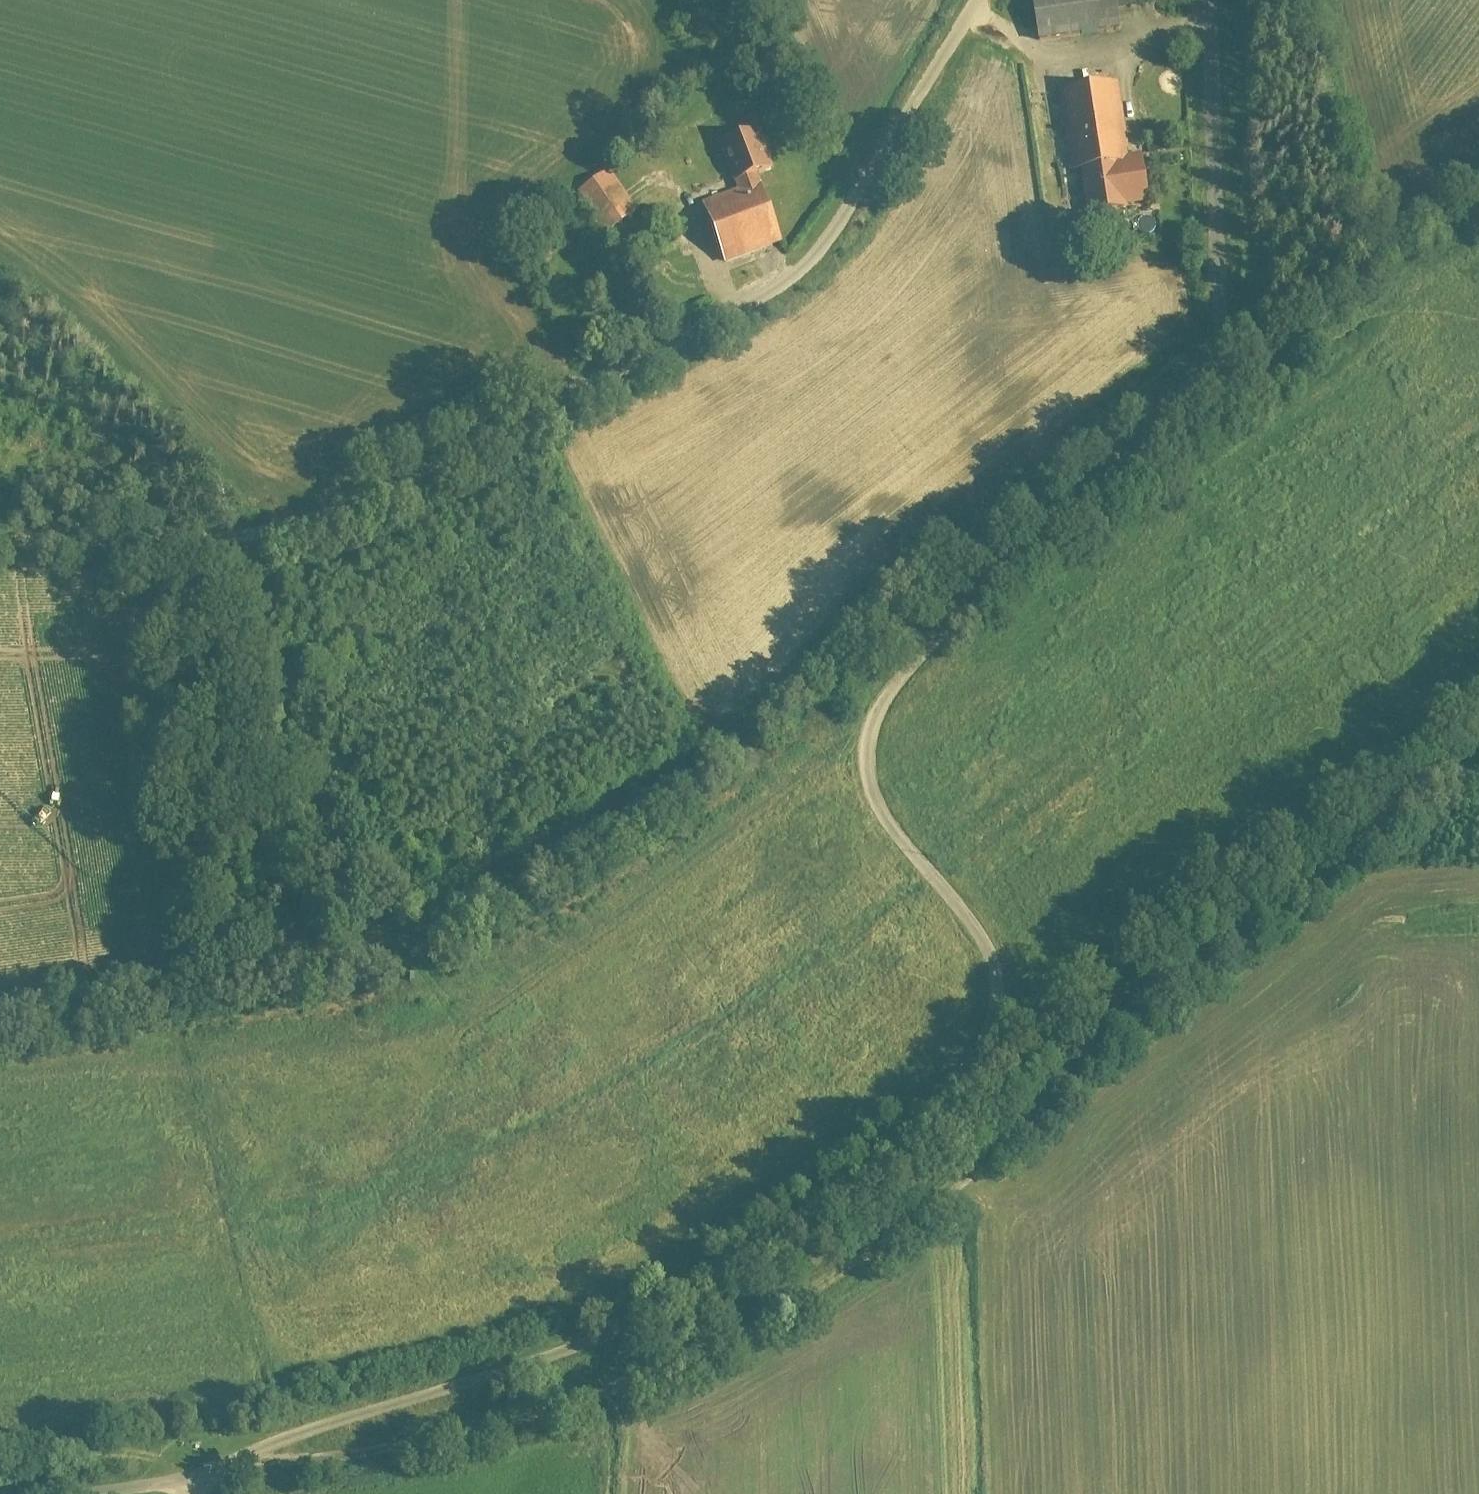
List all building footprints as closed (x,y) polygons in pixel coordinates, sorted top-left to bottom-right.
[(1037,38),(1115,29),(1112,0),(1033,0),(1037,38)] [(1118,91),(1062,100),(1076,183),(1086,181),(1093,222),(1152,212),(1144,162),(1130,164),(1118,91)] [(704,215),(726,270),(785,247),(763,192),(780,185),(762,139),(724,154),(742,200),(704,215)] [(629,209),(602,172),(575,191),(603,228),(629,209)]
